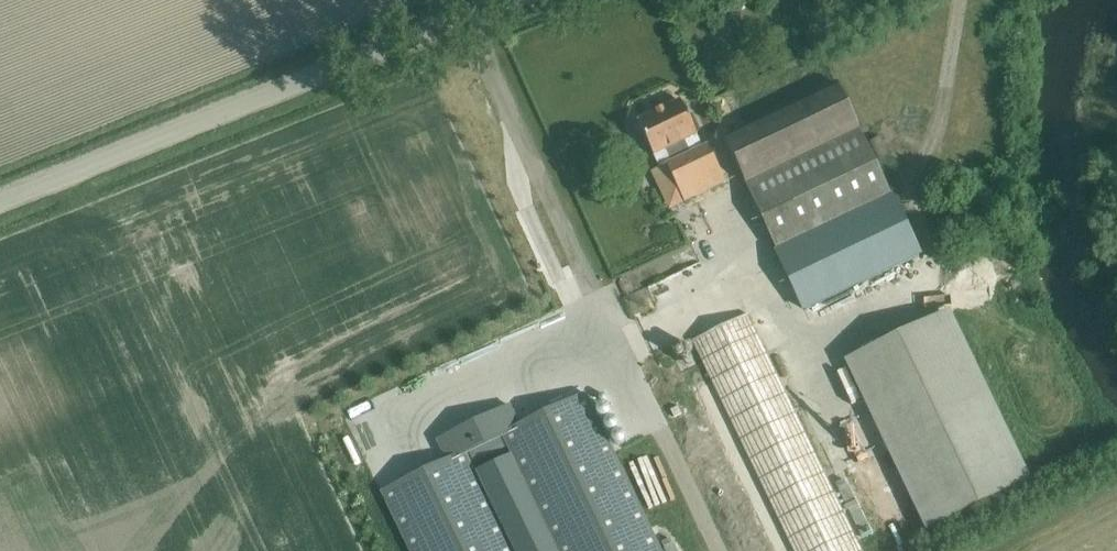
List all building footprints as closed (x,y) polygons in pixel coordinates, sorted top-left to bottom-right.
[(722,137),(778,255),(804,310),(918,256),(836,83),(722,137)] [(725,183),(707,144),(701,147),(696,135),(680,101),(637,121),(653,155),(659,167),(664,165),(683,203),(725,183)] [(748,314),(691,342),(793,550),(862,550),(748,314)] [(947,315),(850,363),(925,526),(1026,479),(947,315)] [(501,436),(502,439),(556,550),(659,550),(584,396),(520,427),(501,436)] [(510,407),(436,442),(445,460),(464,451),(466,457),(468,456),(472,464),(504,449),(500,440),(502,439),(501,436),(520,427),(510,407)] [(380,491),(408,550),(512,550),(466,457),(464,451),(445,460),(380,491)] [(514,550),(556,550),(509,454),(476,470),(514,550)]
